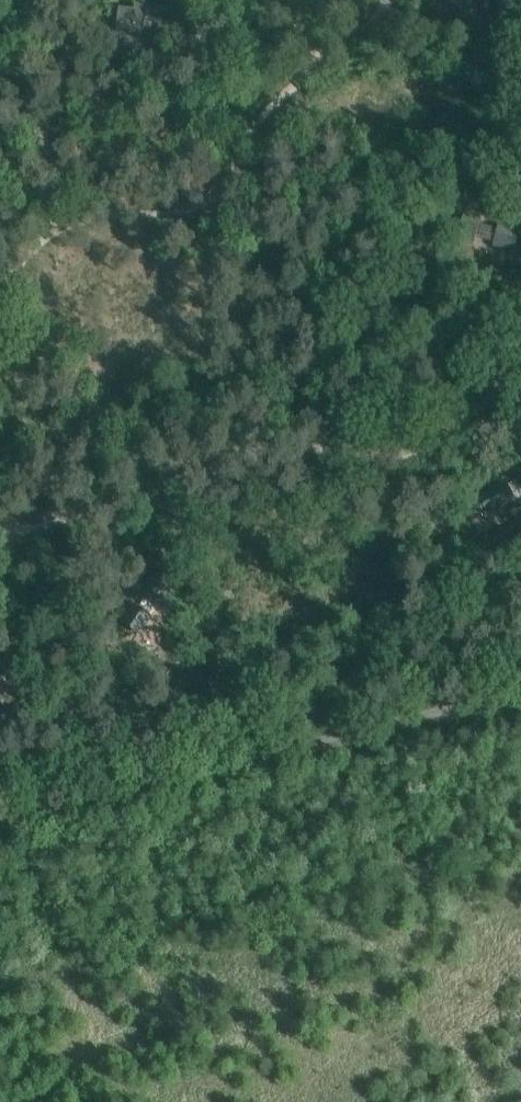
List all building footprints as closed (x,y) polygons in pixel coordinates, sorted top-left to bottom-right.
[(116,45),(181,53),(186,15),(171,13),(172,2),(160,1),(160,3),(148,2),(148,0),(136,0),(135,9),(120,7),(116,45)] [(465,218),(460,235),(516,250),(520,233),(465,218)] [(469,506),(478,522),(520,497),(520,480),(519,477),(469,506)] [(435,530),(431,523),(422,527),(426,534),(435,530)] [(370,598),(387,578),(369,563),(352,582),(370,598)] [(156,575),(125,624),(141,633),(171,584),(156,575)]
